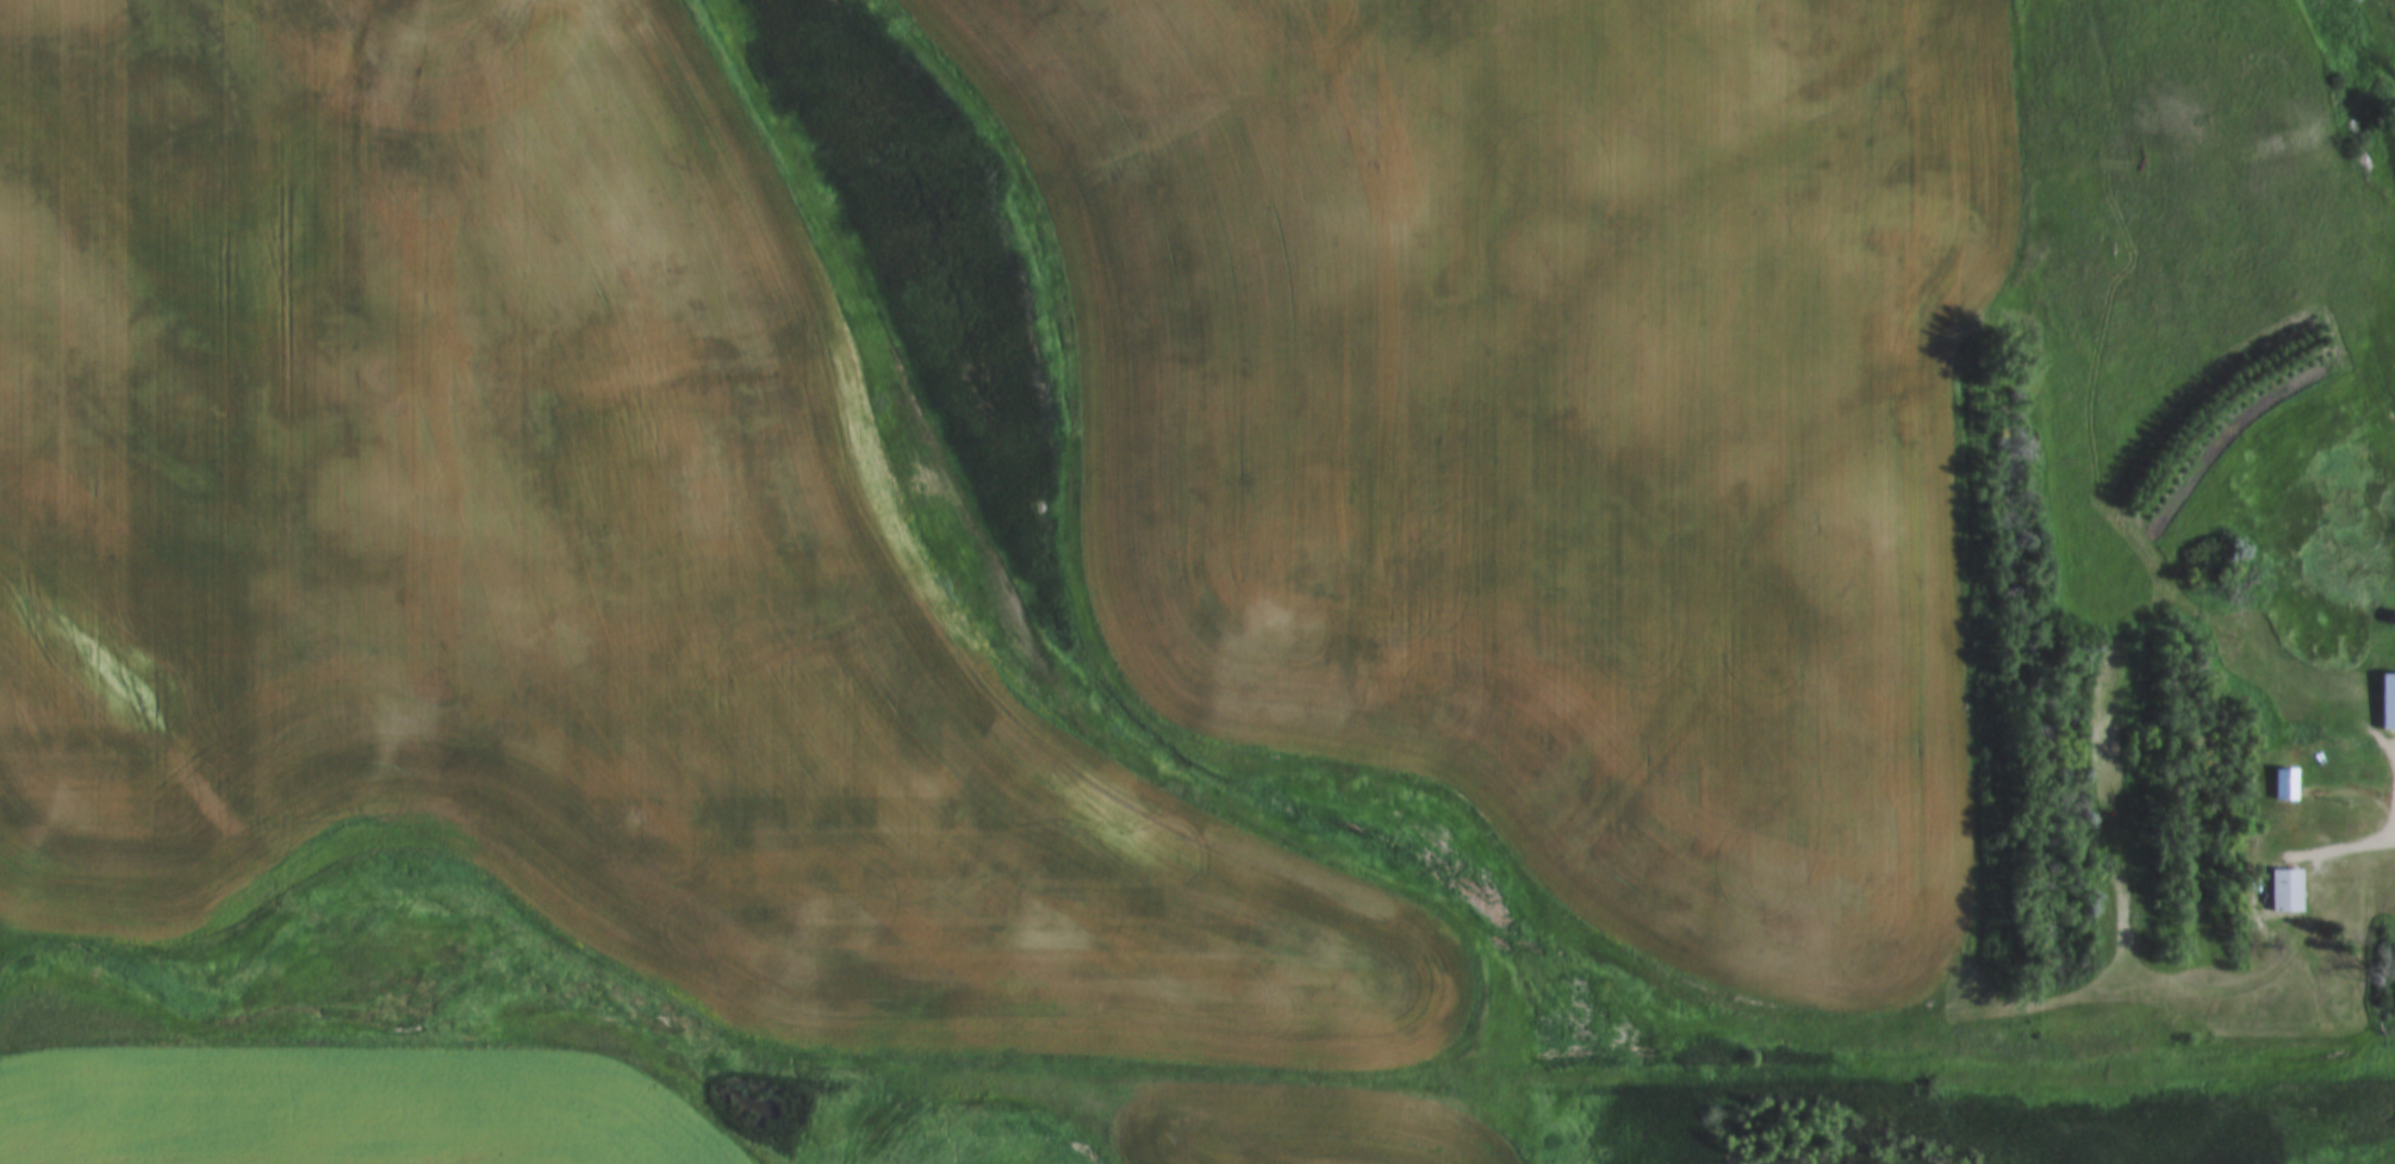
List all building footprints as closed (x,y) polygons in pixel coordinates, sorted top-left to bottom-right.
[(2384,733),(2394,733),(2394,676),(2384,676),(2384,733)] [(2301,771),(2278,771),(2278,804),(2301,804),(2301,771)] [(2272,916),(2303,916),(2303,872),(2272,872),(2272,916)]
